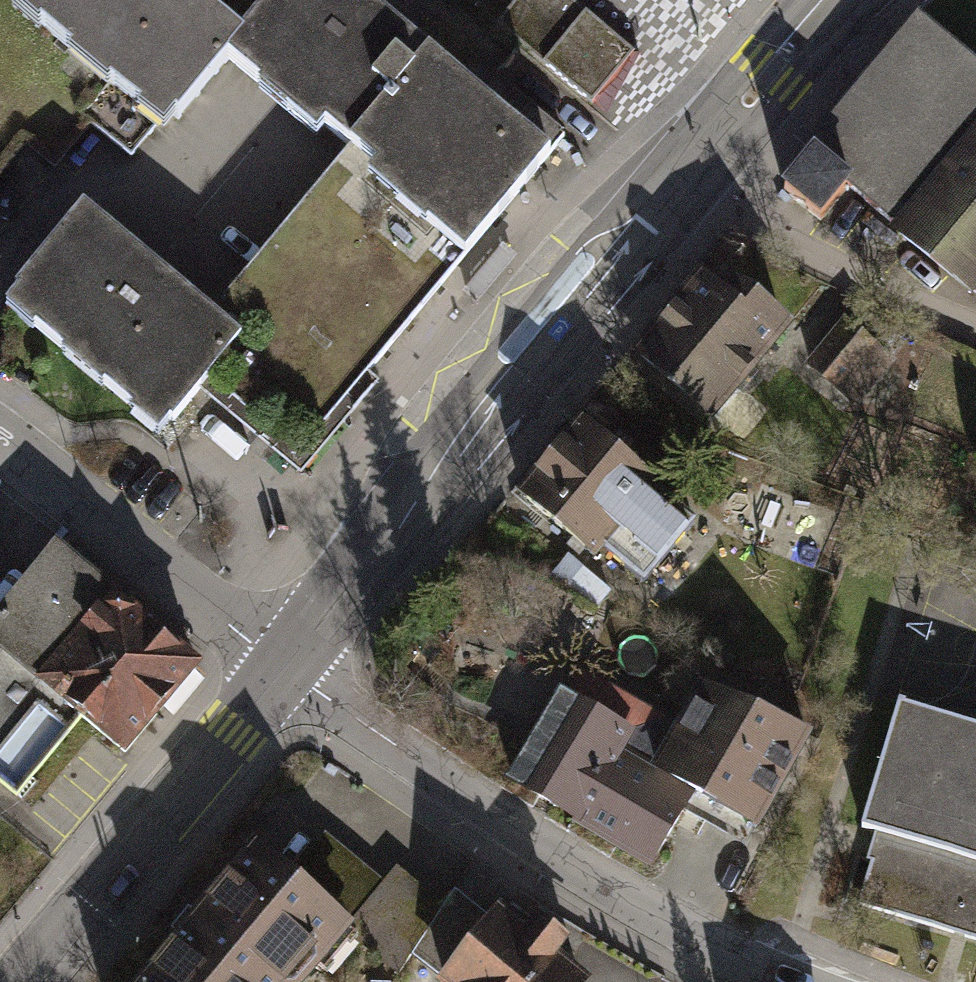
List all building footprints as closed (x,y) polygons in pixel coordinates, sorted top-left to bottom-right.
[(165,145),(226,68),(244,45),(187,0),(31,0),(13,23),(165,145)] [(226,68),(318,143),(326,134),(351,154),(426,61),(351,0),(281,0),(244,45),(226,68)] [(585,114),(629,60),(555,0),(446,0),(585,114)] [(782,192),(823,226),(853,191),(975,293),(975,68),(922,24),(782,192)] [(426,61),(351,154),(216,321),(244,343),(202,396),(302,476),(467,271),(554,163),(426,61)] [(167,439),(202,396),(244,343),(216,321),(87,218),(11,314),(167,439)] [(629,375),(708,439),(789,339),(730,293),(719,306),(698,289),(629,375)] [(847,308),(798,370),(831,396),(880,334),(847,308)] [(581,423),(512,512),(592,574),(599,566),(656,610),(718,529),(581,423)] [(16,806),(63,740),(116,777),(194,679),(56,556),(0,628),(0,793),(16,806)] [(559,558),(544,579),(590,612),(605,591),(559,558)] [(809,745),(707,692),(684,732),(569,669),(497,797),(648,880),(688,809),(753,846),(809,745)] [(900,714),(859,848),(872,852),(866,872),(874,875),(864,905),(975,939),(975,738),(900,714)] [(325,839),(288,882),(355,939),(398,974),(407,962),(442,914),(395,876),(385,889),(325,839)] [(262,860),(158,981),(318,981),(355,939),(288,882),(262,860)] [(455,897),(442,914),(407,962),(434,981),(572,981),(562,974),(576,955),(533,925),(519,944),(455,897)]
